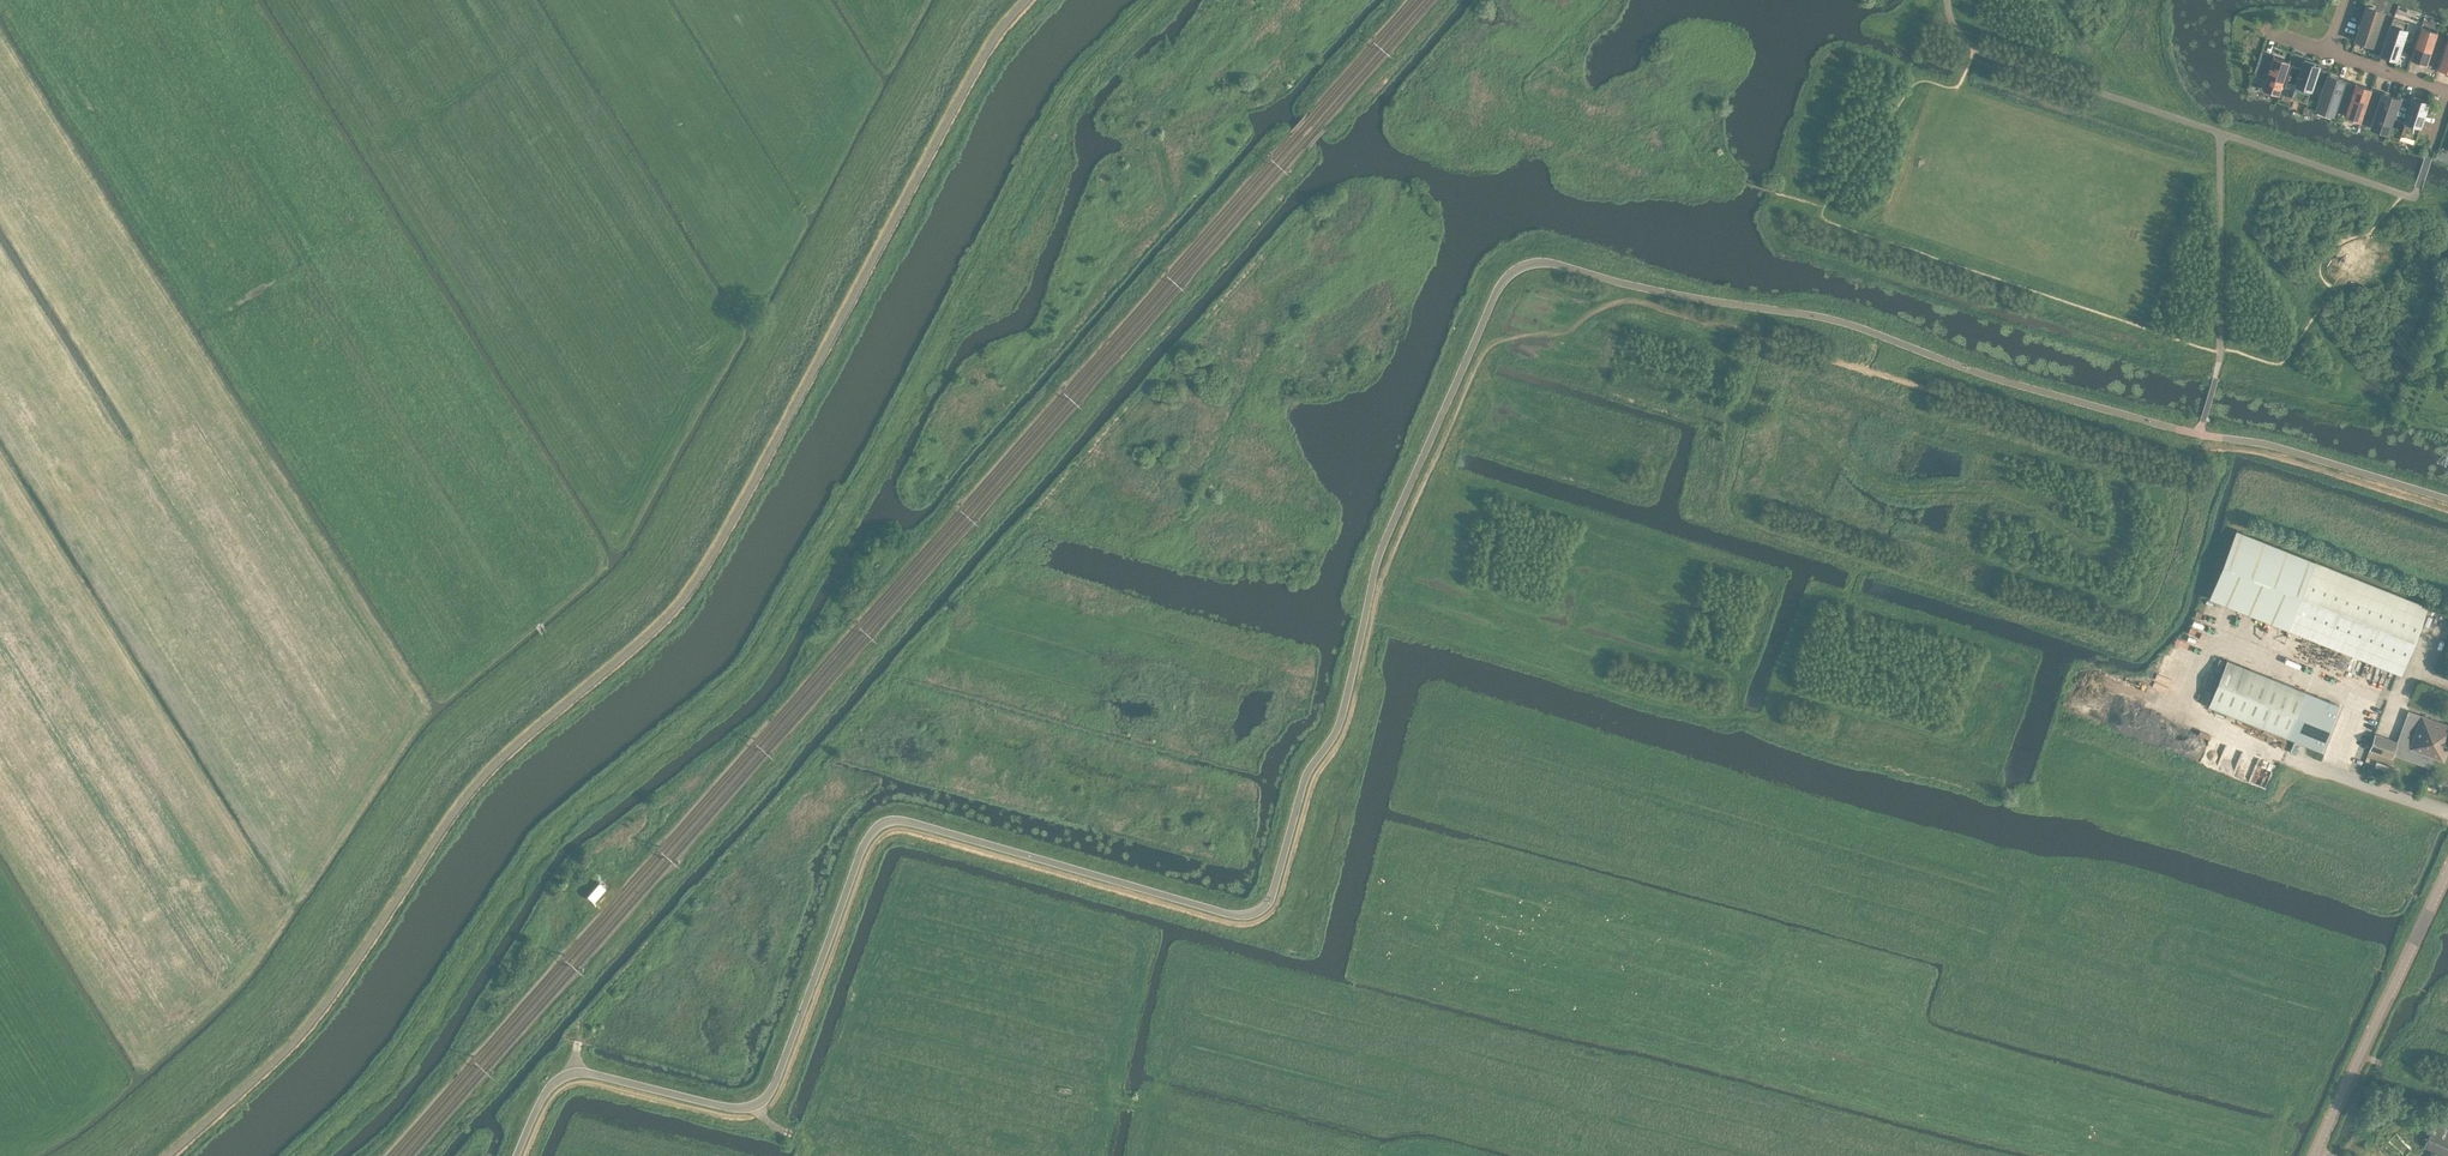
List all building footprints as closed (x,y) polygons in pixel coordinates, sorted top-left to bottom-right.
[(2368,5),(2367,5),(2356,39),(2372,45),(2382,12),(2368,7),(2368,5)] [(2399,49),(2409,22),(2394,17),(2381,56),(2388,58),(2392,47),(2399,49)] [(2422,22),(2409,61),(2410,61),(2411,58),(2427,63),(2432,49),(2432,50),(2434,44),(2433,44),(2438,31),(2422,26),(2423,23),(2422,22)] [(2436,70),(2437,70),(2438,67),(2447,70),(2447,35),(2436,70)] [(2412,45),(2404,42),(2401,49),(2410,52),(2412,45)] [(2261,51),(2259,57),(2268,60),(2270,53),(2261,51)] [(2289,61),(2273,55),(2268,69),(2266,75),(2262,87),(2278,92),(2277,96),(2278,96),(2291,57),(2290,57),(2289,61)] [(2294,67),(2289,81),(2296,83),(2291,97),(2306,102),(2319,63),(2312,60),(2308,72),(2294,67)] [(2320,63),(2314,83),(2319,85),(2326,65),(2320,63)] [(2344,79),(2328,74),(2318,106),(2332,111),(2332,113),(2333,114),(2344,79)] [(2344,81),(2339,98),(2346,100),(2352,83),(2344,81)] [(2371,88),(2355,83),(2350,96),(2349,96),(2348,102),(2344,114),(2360,120),(2359,123),(2360,123),(2373,85),(2372,84),(2371,88)] [(2372,109),(2378,90),(2372,88),(2366,107),(2372,109)] [(2387,129),(2386,132),(2387,132),(2399,97),(2383,92),(2372,124),(2387,129)] [(2415,138),(2429,99),(2421,97),(2417,108),(2410,106),(2400,133),(2415,138)] [(2209,597),(2288,628),(2401,673),(2428,605),(2315,560),(2235,529),(2209,597)] [(2228,659),(2210,706),(2214,707),(2229,713),(2281,734),(2321,750),(2340,703),(2228,659)] [(2410,748),(2443,759),(2447,745),(2447,725),(2422,715),(2410,748)] [(2392,757),(2397,742),(2375,734),(2369,749),(2392,757)] [(594,899),(606,885),(599,880),(588,894),(594,899)] [(2425,1146),(2447,1155),(2447,1124),(2437,1119),(2425,1146)]
